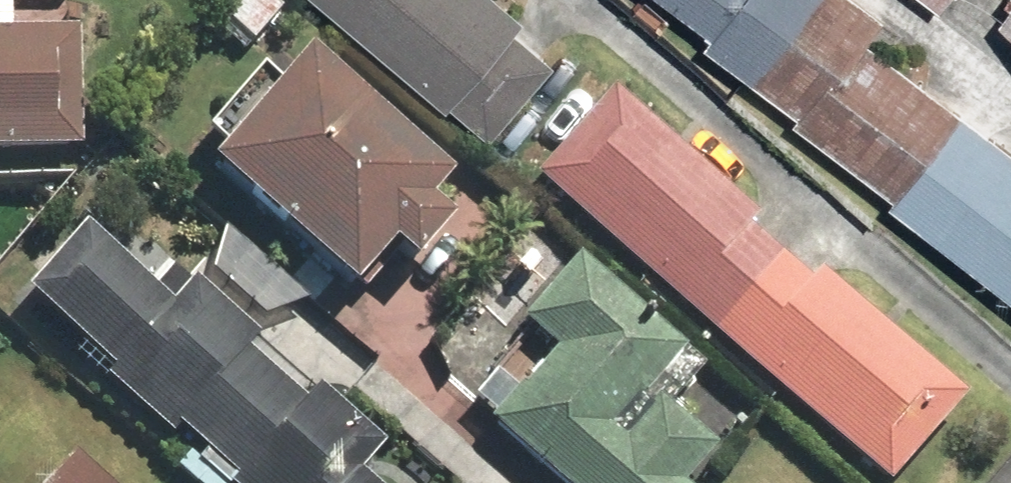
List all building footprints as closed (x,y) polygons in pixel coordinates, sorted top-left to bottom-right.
[(521,33),(525,28),(495,0),(333,0),(451,109),(455,104),(493,140),(559,68),(521,33)] [(721,32),(714,40),(1010,288),(1010,156),(866,35),(879,19),(856,0),(683,0),(721,32)] [(945,10),(952,0),(932,0),(945,10)] [(76,159),(73,44),(0,46),(0,161),(76,159)] [(448,194),(402,153),(414,141),(378,109),(366,121),(310,71),(214,178),(352,301),(388,260),(414,283),(454,239),(428,216),(448,194)] [(715,337),(781,256),(731,213),(740,203),(619,96),(541,184),(715,337)] [(24,295),(185,457),(175,467),(193,482),(372,482),(361,474),(382,450),(188,284),(162,309),(88,233),(24,295)] [(715,337),(881,482),(897,482),(968,402),(818,271),(809,281),(781,256),(715,337)] [(719,457),(671,414),(705,376),(612,293),(579,264),(522,328),(555,357),(492,427),(555,482),(696,482),(719,457)] [(74,466),(60,482),(94,482),(74,466)]
